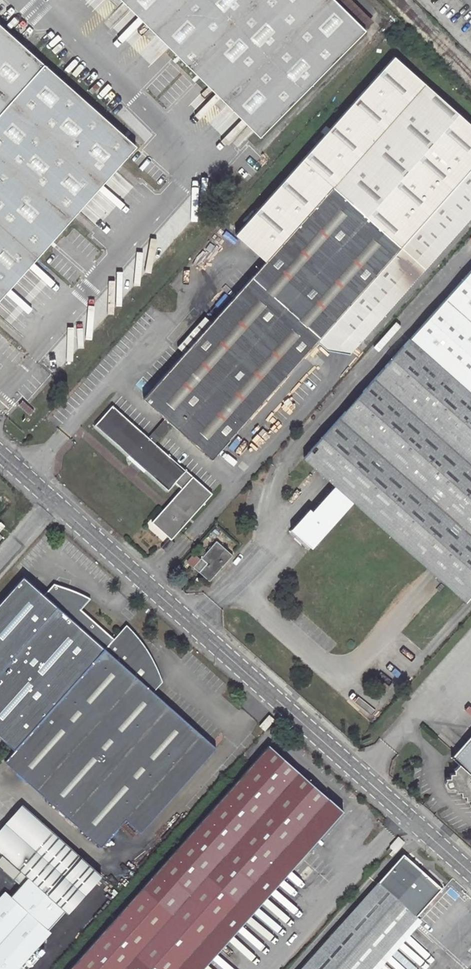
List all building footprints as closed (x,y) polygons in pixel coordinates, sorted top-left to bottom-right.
[(335,0),(122,0),(260,136),(365,30),(335,0)] [(351,0),(335,0),(365,30),(373,21),(351,0)] [(0,24),(0,298),(136,145),(0,24)] [(211,459),(315,343),(332,323),(356,345),(470,216),(470,125),(394,57),(236,235),(266,262),(144,399),(165,418),(149,437),(113,406),(95,425),(168,491),(186,471),(155,443),(172,424),(211,459)] [(409,339),(305,458),(335,485),(312,510),(310,508),(292,529),(312,546),(353,500),(466,600),(470,595),(470,269),(409,339)] [(332,323),(315,343),(324,351),(348,354),(356,345),(332,323)] [(174,543),(170,539),(162,548),(167,552),(174,543)] [(233,555),(217,541),(193,567),(209,582),(233,555)] [(15,751),(115,639),(81,610),(91,599),(90,599),(81,594),(71,590),(64,587),(54,584),(44,595),(24,577),(0,604),(0,737),(15,751)] [(135,633),(127,625),(115,639),(15,751),(5,762),(102,847),(143,800),(151,807),(160,797),(151,790),(176,763),(191,776),(217,747),(154,692),(163,682),(159,670),(153,658),(149,651),(144,644),(135,633)] [(270,715),(261,726),(265,731),(275,720),(270,715)] [(470,752),(470,737),(453,758),(460,765),(470,752)] [(71,968),(202,968),(343,810),(270,745),(71,968)] [(460,765),(443,783),(470,807),(470,752),(460,765)] [(143,800),(126,819),(141,832),(191,776),(176,763),(151,790),(160,797),(151,807),(143,800)] [(25,807),(0,835),(0,851),(69,913),(102,875),(25,807)] [(399,839),(391,848),(391,849),(388,853),(390,855),(391,854),(402,842),(399,839)] [(396,853),(405,844),(402,842),(391,854),(390,855),(392,856),(396,853)] [(404,858),(305,968),(372,968),(442,891),(404,858)] [(7,893),(0,901),(0,968),(19,968),(51,932),(7,893)]
